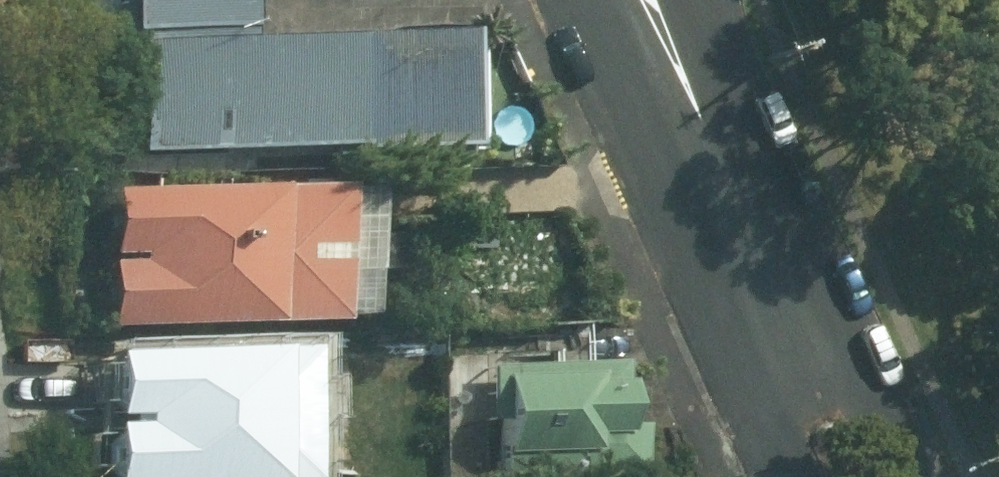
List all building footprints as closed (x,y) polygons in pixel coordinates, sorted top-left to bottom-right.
[(135,28),(248,28),(247,0),(134,0),(135,28)] [(475,26),(305,27),(306,143),(476,142),(475,26)] [(248,28),(135,28),(136,144),(306,143),(305,27),(248,28)] [(334,177),(73,181),(78,317),(314,313),(312,264),(336,263),(334,177)] [(114,344),(116,476),(286,476),(313,476),(308,340),(114,344)] [(529,445),(529,471),(623,469),(622,418),(598,418),(596,353),(482,356),(484,446),(529,445)]
